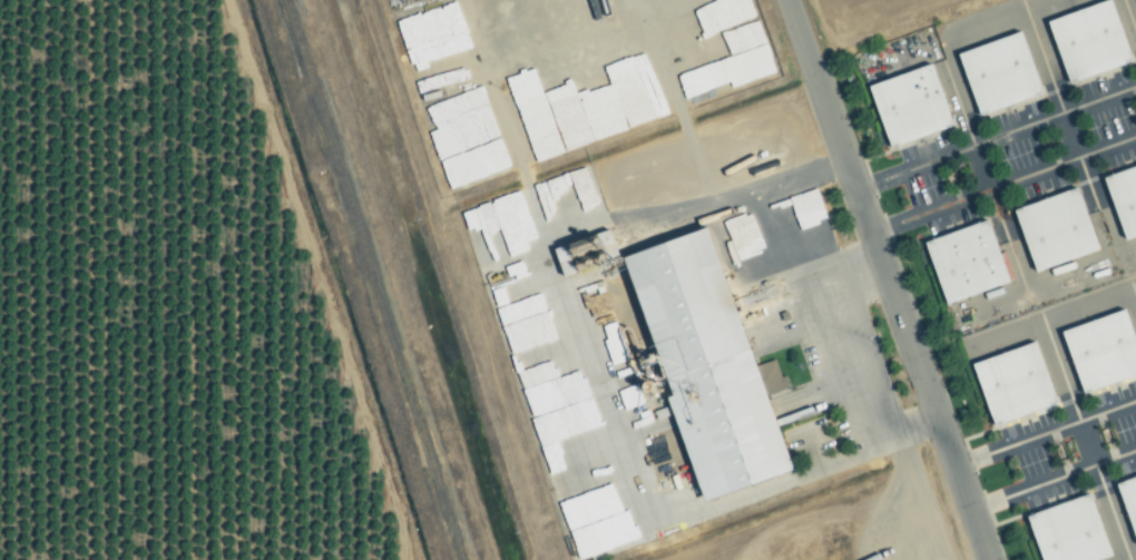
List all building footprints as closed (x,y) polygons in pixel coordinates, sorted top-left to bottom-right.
[(490,0),(445,0),(452,23),(493,9),(490,0)] [(1064,83),(1127,63),(1107,0),(1044,19),(1064,83)] [(764,47),(755,18),(673,42),(682,71),(764,47)] [(955,50),(972,114),(1037,96),(1020,32),(955,50)] [(863,85),(884,148),(948,127),(927,63),(863,85)] [(537,96),(556,152),(581,143),(563,88),(537,96)] [(424,106),(445,188),(492,176),(471,94),(424,106)] [(1099,176),(1119,238),(1135,233),(1135,164),(1099,176)] [(1093,251),(1074,188),(1010,208),(1029,271),(1093,251)] [(1004,283),(984,220),(920,240),(940,303),(1004,283)] [(695,501),(786,474),(763,396),(784,389),(775,360),(745,369),(703,228),(618,253),(661,397),(664,396),(695,501)] [(548,330),(536,289),(523,293),(518,276),(486,286),(504,344),(548,330)] [(1078,393),(1135,374),(1135,357),(1120,309),(1057,330),(1078,393)] [(968,363),(988,425),(1052,405),(1031,342),(968,363)] [(530,424),(566,532),(599,521),(592,501),(598,500),(582,451),(561,458),(553,433),(598,419),(593,404),(530,424)] [(1135,544),(1135,474),(1112,482),(1131,545),(1135,544)] [(1106,558),(1087,494),(1023,513),(1037,559),(1099,559),(1106,558)] [(579,555),(590,551),(593,559),(594,559),(610,555),(607,545),(618,541),(625,539),(627,547),(633,545),(625,514),(572,530),(579,555)]
